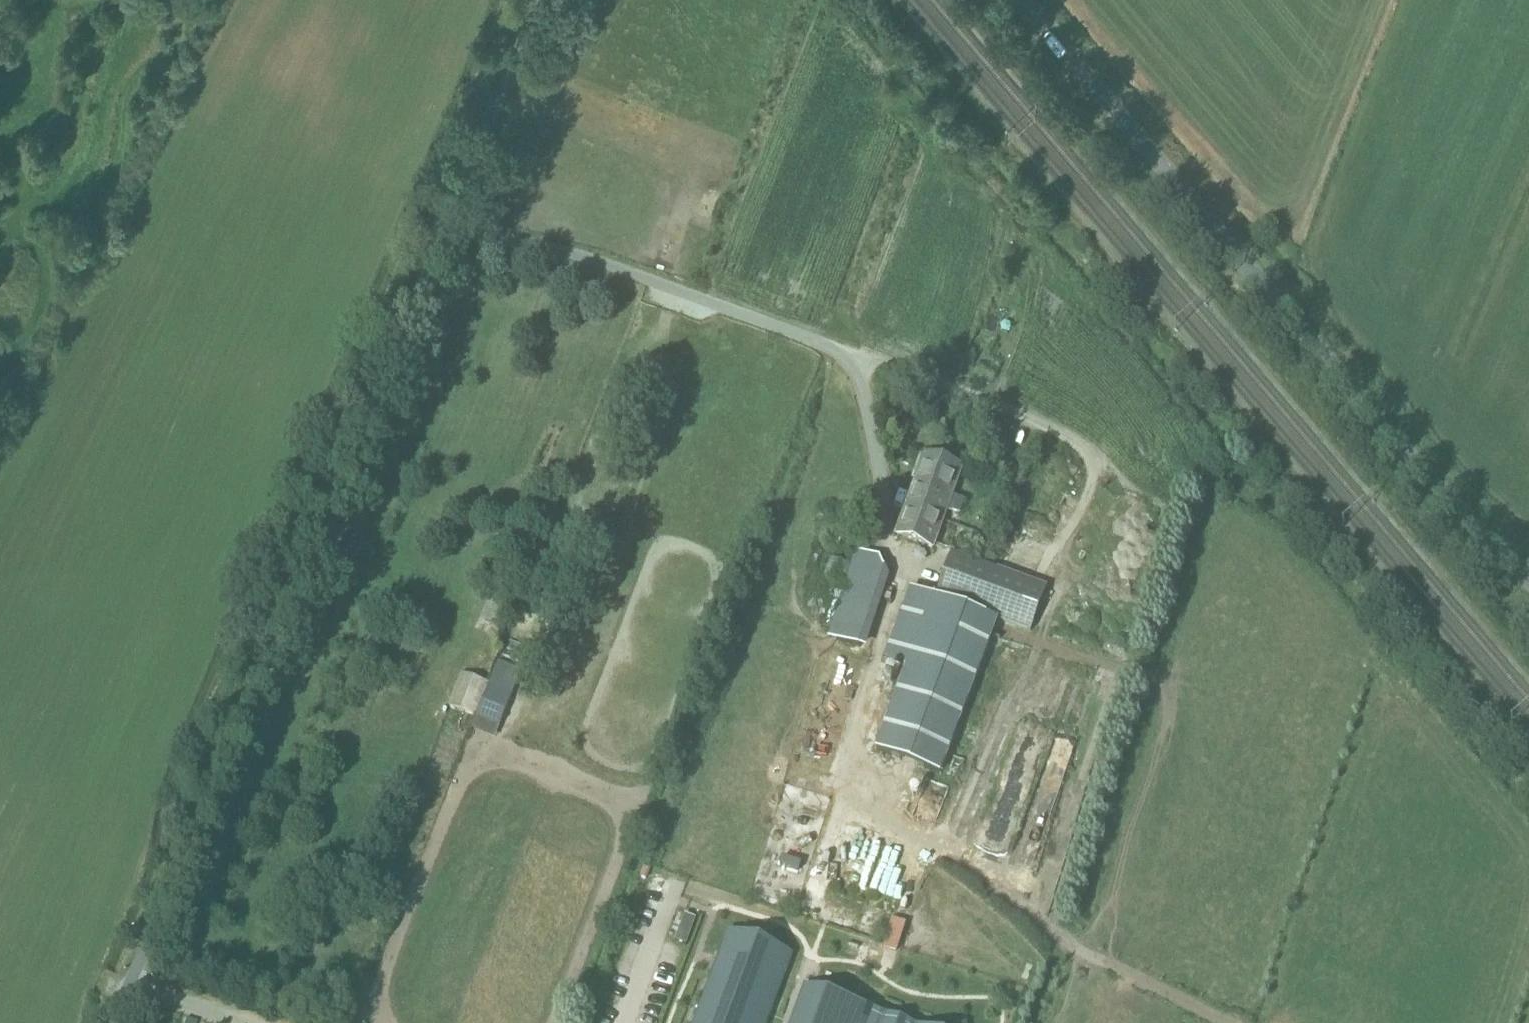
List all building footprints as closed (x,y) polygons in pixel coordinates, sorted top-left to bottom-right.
[(952,496),(963,467),(928,454),(898,535),(933,548),(948,507),(952,508),(951,511),(961,514),(965,501),(952,496)] [(953,553),(936,597),(1031,632),(1047,587),(953,553)] [(831,558),(825,578),(842,584),(848,563),(831,558)] [(941,775),(997,621),(911,589),(885,660),(906,669),(876,751),(941,775)] [(489,684),(476,717),(500,726),(519,679),(520,669),(498,661),(489,684)] [(474,714),(487,681),(463,672),(450,705),(474,714)] [(685,915),(676,941),(687,945),(696,919),(685,915)] [(899,944),(906,923),(892,919),(886,940),(899,944)] [(789,955),(734,935),(724,960),(721,959),(698,1022),(763,1022),(789,955)] [(817,991),(816,994),(806,991),(795,1021),(797,1022),(904,1022),(817,991)]
